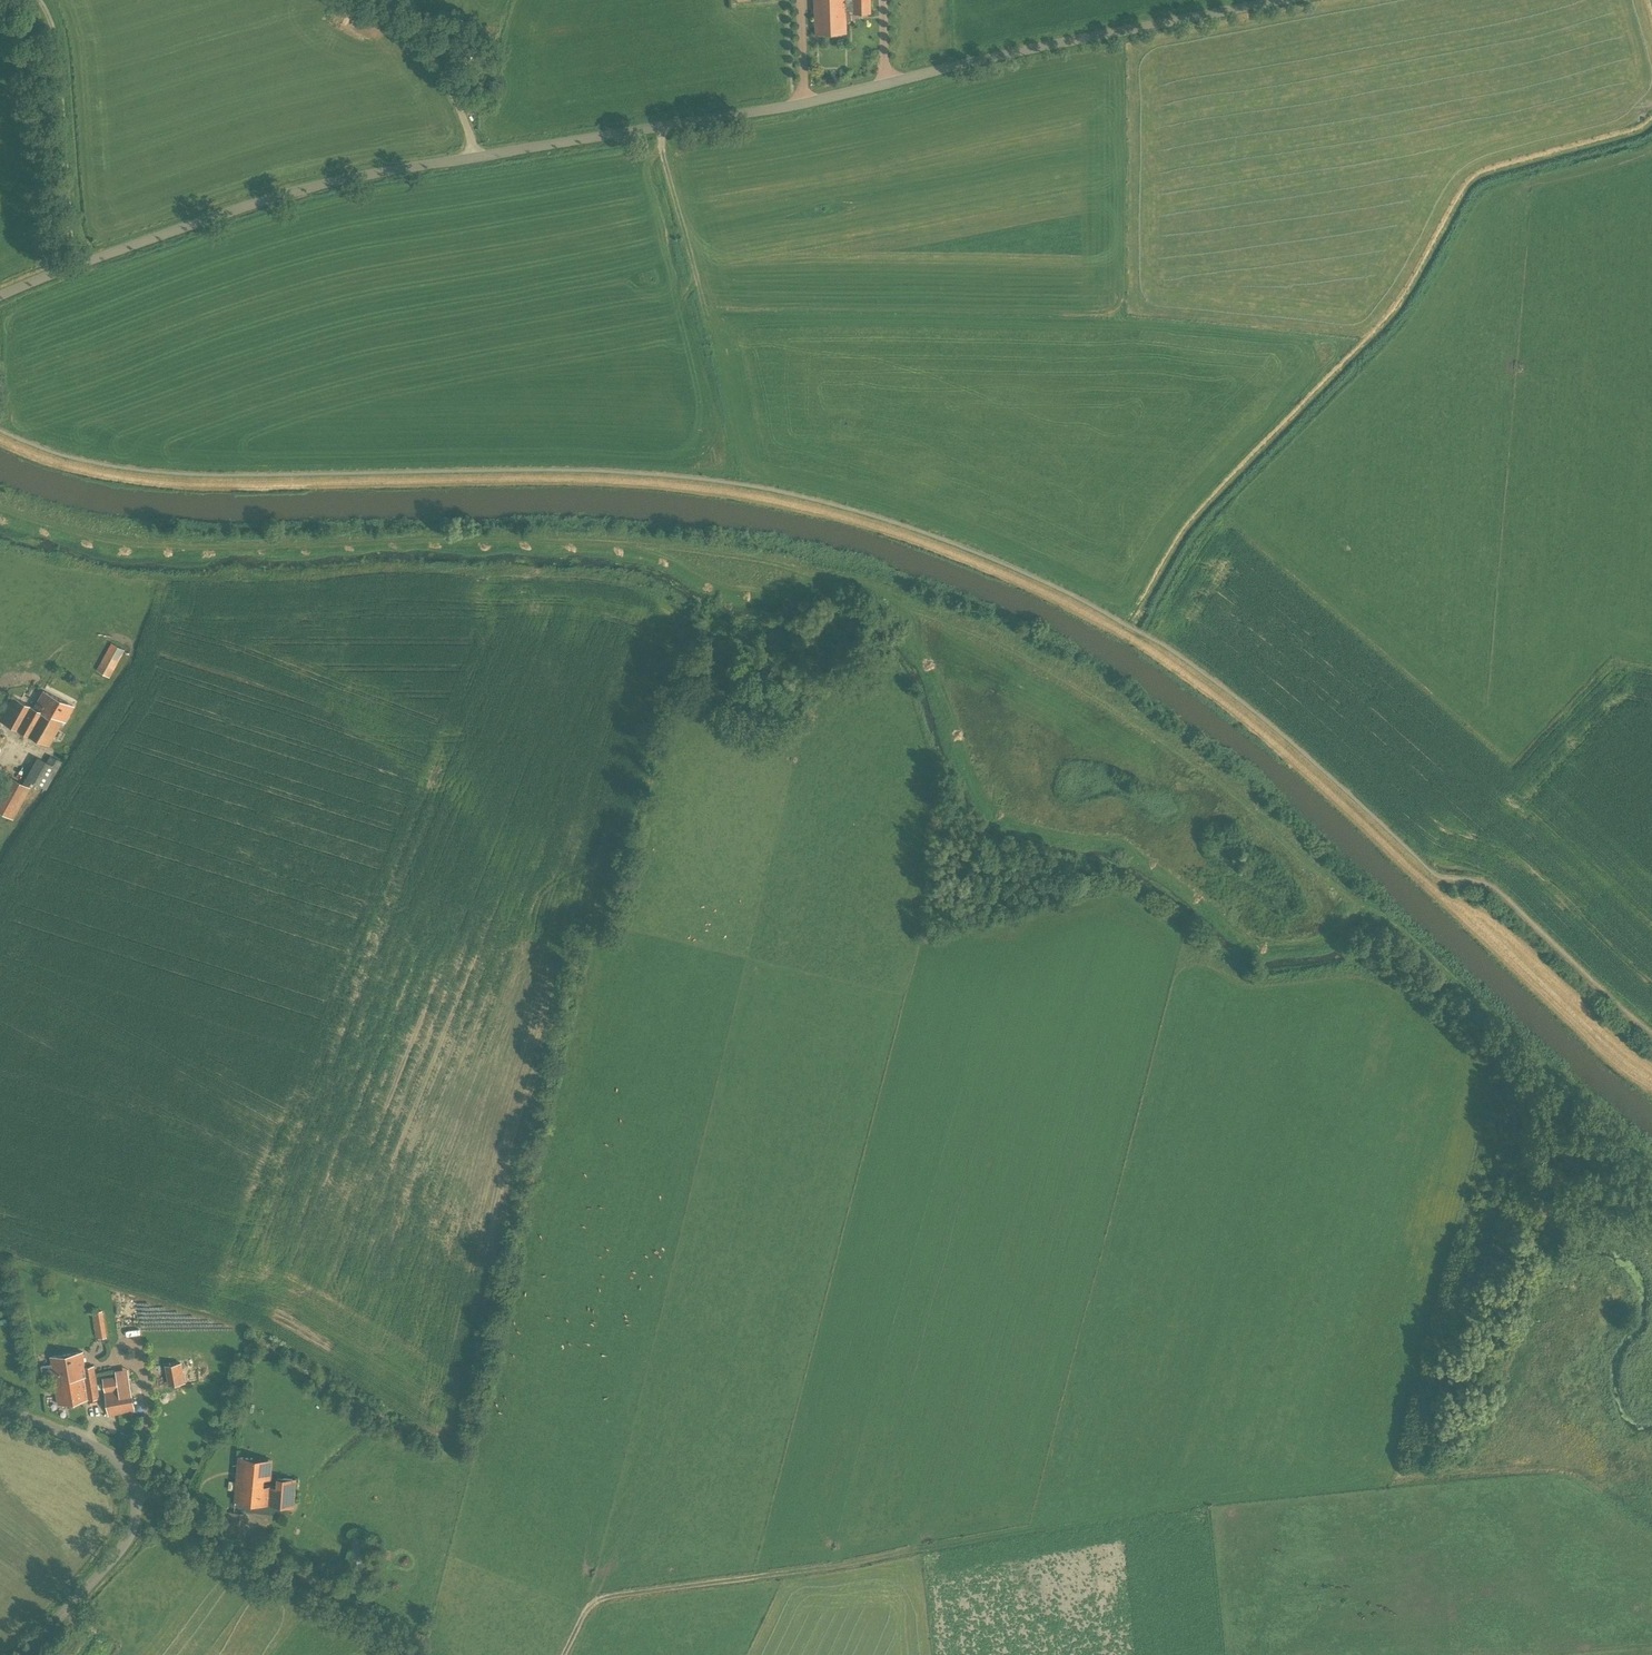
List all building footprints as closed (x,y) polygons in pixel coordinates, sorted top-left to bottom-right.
[(816,34),(847,33),(846,19),(850,19),(849,11),(853,10),(853,14),(871,13),(871,0),(814,0),(816,34)] [(457,34),(466,35),(467,26),(458,25),(457,34)] [(491,93),(499,96),(502,83),(494,81),(491,93)] [(111,642),(96,670),(110,677),(125,650),(111,642)] [(0,719),(0,720),(49,746),(63,720),(65,721),(73,706),(43,689),(33,707),(12,696),(0,719)] [(36,784),(46,790),(62,762),(50,755),(46,762),(37,757),(23,782),(7,774),(0,788),(0,812),(13,819),(30,788),(33,790),(36,784)] [(94,1310),(97,1337),(106,1336),(103,1309),(94,1310)] [(84,1351),(50,1356),(52,1367),(42,1369),(44,1380),(54,1379),(55,1384),(67,1382),(66,1379),(96,1375),(95,1365),(86,1367),(84,1351)] [(165,1367),(169,1387),(185,1384),(181,1362),(165,1367)] [(108,1382),(108,1380),(103,1381),(109,1416),(135,1411),(130,1379),(128,1368),(115,1370),(117,1381),(108,1382)] [(67,1382),(55,1384),(58,1404),(99,1397),(96,1375),(66,1379),(67,1382)] [(270,1478),(272,1459),(238,1456),(235,1501),(294,1506),(296,1479),(277,1477),(276,1486),(263,1485),(264,1477),(270,1478)]
